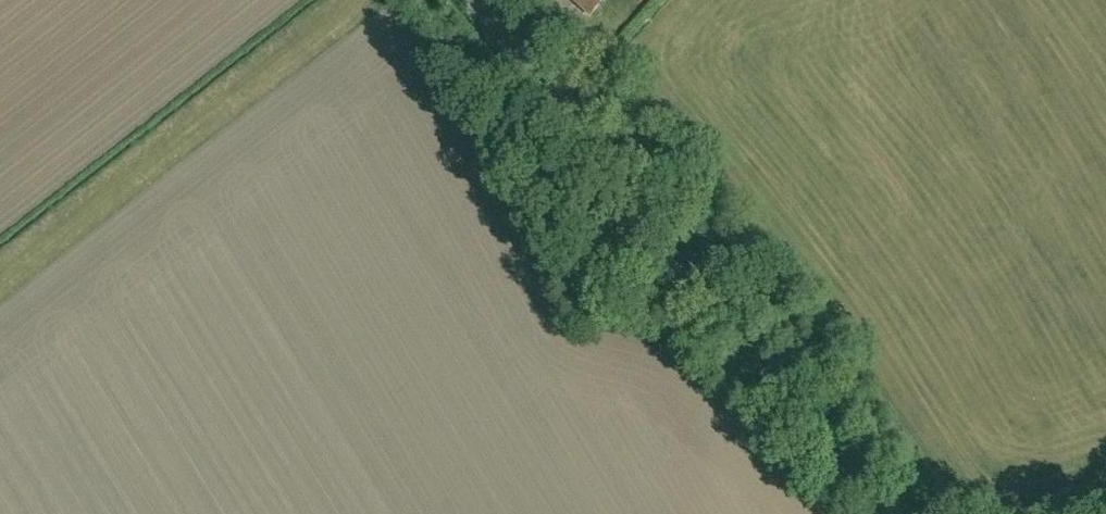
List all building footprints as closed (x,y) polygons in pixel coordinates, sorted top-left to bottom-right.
[(591,15),(605,0),(575,0),(591,15)]
